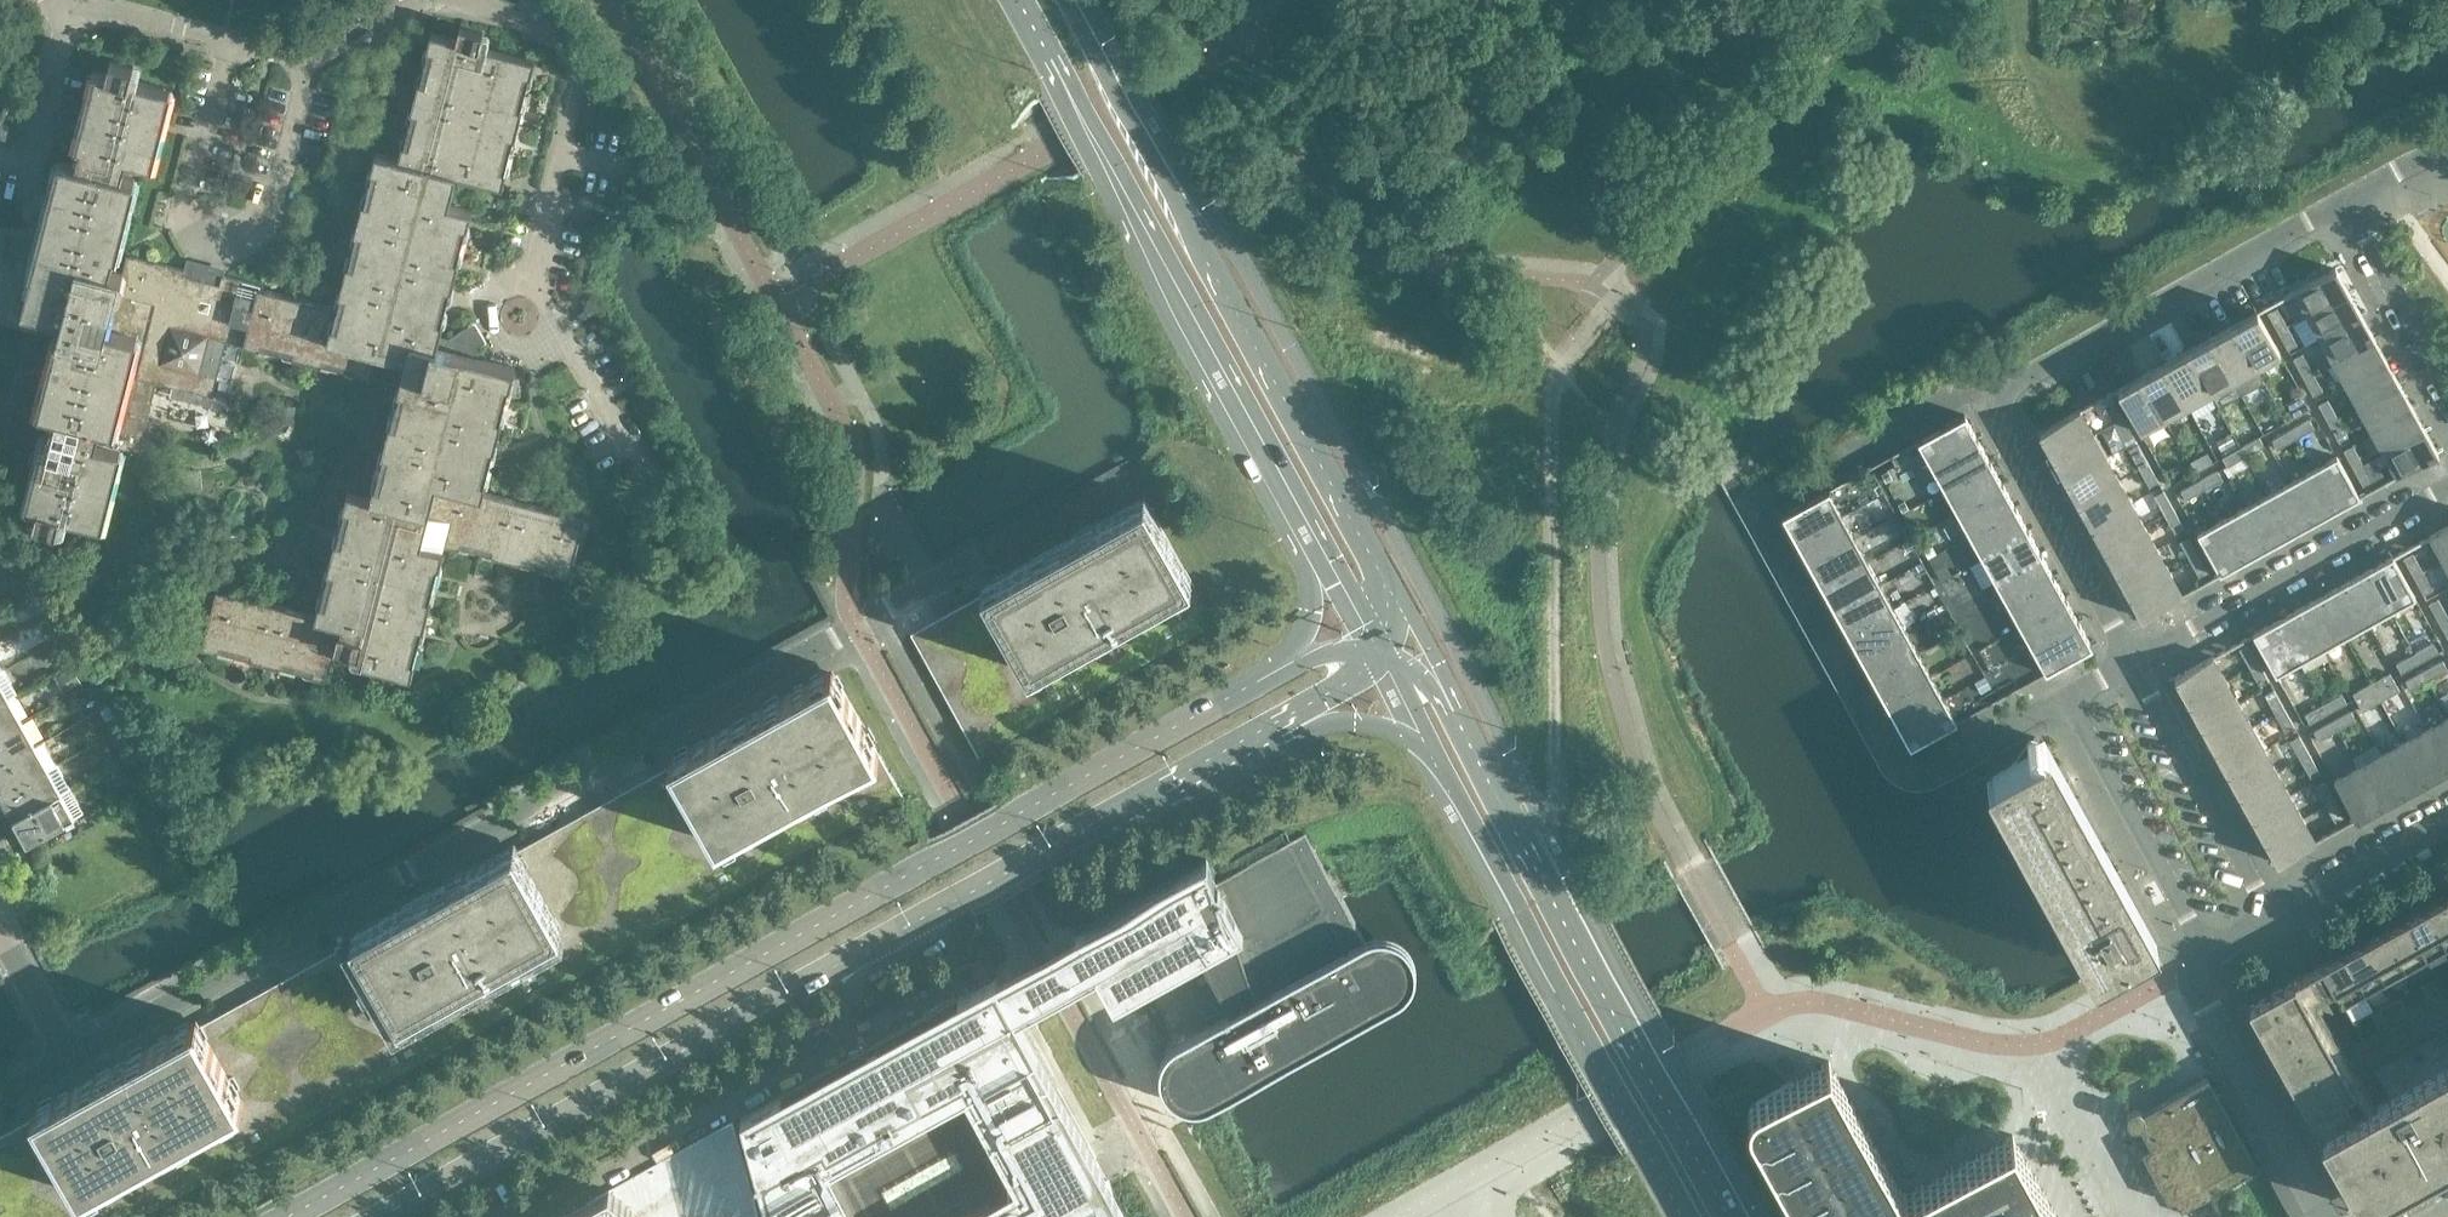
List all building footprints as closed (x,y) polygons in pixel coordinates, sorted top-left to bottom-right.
[(121,449),(122,443),(137,447),(149,398),(153,399),(157,382),(213,395),(227,340),(260,349),(262,342),(296,351),(295,357),(322,365),(324,358),(356,366),(354,373),(370,377),(377,353),(406,360),(399,387),(406,389),(397,421),(391,419),(383,449),(390,451),(381,483),(375,481),(371,496),(348,490),(344,506),(350,508),(342,540),(336,538),(328,568),(335,570),(326,602),(320,600),(316,614),(217,588),(202,646),(219,651),(220,644),(252,652),(251,659),(280,667),(282,660),(314,668),(313,675),(329,679),(337,646),(365,653),(363,662),(412,674),(416,658),(410,656),(418,624),(424,626),(432,596),(426,594),(434,562),(440,564),(445,548),(443,547),(445,542),(460,546),(462,540),(494,548),(492,555),(522,562),(524,556),(556,564),(554,571),(570,575),(585,517),(484,490),(487,477),(481,475),(489,443),(496,445),(503,415),(497,413),(505,381),(512,383),(516,367),(471,355),(475,341),(466,327),(449,337),(440,335),(444,320),(437,318),(446,286),(452,288),(460,258),(453,256),(462,223),(468,225),(472,209),(450,204),(457,174),(503,186),(507,170),(501,168),(509,136),(516,137),(523,108),(517,106),(525,74),(531,75),(536,59),(479,45),(483,32),(460,26),(457,39),(431,32),(427,49),(433,50),(425,82),(418,81),(411,111),(417,112),(409,144),(402,143),(399,157),(376,151),(371,168),(378,169),(370,201),(363,200),(356,230),(362,231),(354,263),(347,262),(340,292),(346,293),(342,309),(338,308),(338,307),(261,288),(262,283),(209,270),(187,264),(185,269),(128,254),(123,272),(112,269),(135,178),(124,175),(128,158),(152,164),(171,88),(131,78),(134,65),(111,59),(108,72),(97,69),(78,145),(82,146),(77,163),(62,159),(42,234),(0,223),(0,320),(59,335),(40,410),(55,414),(51,431),(47,430),(28,506),(38,508),(35,522),(57,528),(61,514),(101,525),(121,449)] [(27,101),(7,95),(0,123),(0,136),(17,140),(27,101)] [(2349,291),(2336,267),(2294,290),(2308,314),(2349,291)] [(2362,315),(2349,291),(2308,314),(2320,338),(2362,315)] [(2277,307),(2268,312),(2278,331),(2287,325),(2277,307)] [(2280,352),(2257,311),(2234,324),(2257,365),(2280,352)] [(2333,360),(2375,337),(2362,315),(2320,338),(2333,360)] [(2257,365),(2234,324),(2210,337),(2233,378),(2257,365)] [(2298,344),(2287,325),(2278,331),(2288,349),(2298,344)] [(2233,378),(2210,337),(2187,349),(2210,391),(2233,378)] [(2346,383),(2387,360),(2375,337),(2333,360),(2346,383)] [(2210,391),(2187,349),(2164,362),(2187,404),(2210,391)] [(2302,352),(2293,358),(2303,376),(2313,371),(2302,352)] [(2358,406),(2400,383),(2387,360),(2346,383),(2358,406)] [(2187,404),(2164,362),(2141,375),(2164,417),(2187,404)] [(2323,390),(2313,371),(2303,376),(2314,395),(2323,390)] [(2164,417),(2141,375),(2117,388),(2140,430),(2164,417)] [(2371,429),(2412,406),(2400,383),(2358,406),(2371,429)] [(2123,416),(2113,398),(2103,403),(2114,422),(2123,416)] [(2328,398),(2318,403),(2329,422),(2338,417),(2328,398)] [(2384,452),(2425,428),(2412,406),(2371,429),(2384,452)] [(2094,433),(2080,409),(2039,432),(2052,456),(2094,433)] [(1931,463),(1978,437),(1964,413),(1918,439),(1931,463)] [(2133,435),(2123,416),(2114,422),(2124,440),(2133,435)] [(2348,436),(2338,417),(2329,422),(2339,441),(2348,436)] [(2315,428),(2310,418),(2291,429),(2296,438),(2315,428)] [(2438,453),(2425,428),(2384,452),(2397,476),(2438,453)] [(2277,448),(2296,438),(2291,429),(2272,439),(2277,448)] [(2107,456),(2094,433),(2052,456),(2065,479),(2107,456)] [(2265,445),(2260,436),(2241,446),(2246,456),(2265,445)] [(1944,486),(1990,460),(1978,437),(1931,463),(1944,486)] [(2046,670),(1944,486),(1931,463),(1918,439),(1874,463),(2001,695),(2046,670)] [(2149,462),(2138,444),(2129,449),(2139,467),(2149,462)] [(2353,444),(2344,449),(2354,468),(2363,463),(2353,444)] [(2227,466),(2246,456),(2241,446),(2222,457),(2227,466)] [(2360,496),(2337,455),(2313,469),(2336,510),(2360,496)] [(2078,502),(2119,479),(2107,456),(2065,479),(2078,502)] [(1956,509),(2003,483),(1990,460),(1944,486),(1956,509)] [(2159,481),(2149,462),(2139,467),(2150,486),(2159,481)] [(2001,695),(1874,463),(1829,488),(1843,512),(1856,535),(1868,558),(1881,581),(1893,604),(1906,626),(1919,649),(1931,672),(1944,695),(1957,719),(2001,695)] [(2374,481),(2363,463),(2354,468),(2364,487),(2374,481)] [(2223,478),(2218,469),(2199,479),(2205,489),(2223,478)] [(2336,510),(2313,469),(2290,481),(2313,522),(2336,510)] [(2090,525),(2132,502),(2119,479),(2078,502),(2090,525)] [(2186,499),(2205,489),(2199,479),(2181,490),(2186,499)] [(2313,522),(2290,481),(2267,494),(2290,535),(2313,522)] [(1969,532),(2016,506),(2003,483),(1956,509),(1969,532)] [(1796,538),(1843,512),(1829,488),(1783,513),(1796,538)] [(2174,508),(2164,489),(2154,494),(2165,513),(2174,508)] [(2290,535),(2267,494),(2245,506),(2267,548),(2290,535)] [(997,745),(1216,624),(1192,579),(1191,580),(1148,501),(1144,495),(981,585),(985,591),(911,632),(979,755),(997,745)] [(2103,547),(2144,524),(2132,502),(2090,525),(2103,547)] [(1982,555),(2028,529),(2016,506),(1969,532),(1982,555)] [(2267,548),(2245,506),(2222,519),(2244,560),(2267,548)] [(2184,527),(2174,508),(2165,513),(2175,532),(2184,527)] [(1809,561),(1856,535),(1843,512),(1796,538),(1809,561)] [(2244,560),(2222,519),(2197,533),(2220,574),(2244,560)] [(2116,570),(2157,547),(2144,524),(2103,547),(2116,570)] [(2430,535),(2443,559),(2447,557),(2447,525),(2430,535)] [(1995,578),(2041,552),(2028,529),(1982,555),(1995,578)] [(1822,584),(1868,558),(1856,535),(1809,561),(1822,584)] [(2199,554),(2189,535),(2180,540),(2190,559),(2199,554)] [(2128,593),(2170,570),(2157,547),(2116,570),(2128,593)] [(2007,600),(2054,575),(2041,552),(1995,578),(2007,600)] [(2413,552),(2403,557),(2414,575),(2423,570),(2413,552)] [(2210,572),(2199,554),(2190,559),(2200,578),(2210,572)] [(2416,597),(2393,556),(2369,569),(2391,610),(2416,597)] [(1834,607),(1881,581),(1868,558),(1822,584),(1834,607)] [(2391,610),(2369,569),(2346,582),(2369,623),(2391,610)] [(2183,594),(2170,570),(2128,593),(2142,617),(2183,594)] [(2433,589),(2423,570),(2414,575),(2424,594),(2433,589)] [(2020,623),(2066,597),(2054,575),(2007,600),(2020,623)] [(1847,629),(1893,604),(1881,581),(1834,607),(1847,629)] [(2369,623),(2346,582),(2323,594),(2346,635),(2369,623)] [(2346,635),(2323,594),(2300,607),(2323,648),(2346,635)] [(2032,646),(2079,620),(2066,597),(2020,623),(2032,646)] [(2429,603),(2439,621),(2447,616),(2447,615),(2438,597),(2429,603)] [(1859,652),(1906,626),(1893,604),(1847,629),(1859,652)] [(2323,648),(2300,607),(2277,620),(2300,661),(2323,648)] [(2439,621),(2447,637),(2447,616),(2439,621)] [(2046,670),(2092,644),(2079,620),(2032,646),(2046,670)] [(2300,661),(2277,620),(2253,633),(2276,674),(2300,661)] [(1872,675),(1919,649),(1906,626),(1859,652),(1872,675)] [(2433,642),(2415,652),(2420,662),(2439,651),(2433,642)] [(2259,661),(2249,643),(2239,648),(2250,666),(2259,661)] [(1885,698),(1931,672),(1919,649),(1872,675),(1885,698)] [(2401,672),(2420,662),(2415,652),(2396,663),(2401,672)] [(2227,679),(2213,655),(2175,677),(2188,701),(2227,679)] [(2443,659),(2424,669),(2430,679),(2447,668),(2443,659)] [(2269,680),(2259,661),(2250,666),(2260,685),(2269,680)] [(887,806),(904,796),(879,751),(833,667),(670,757),(673,763),(518,849),(515,842),(352,932),(355,939),(200,1024),(197,1018),(34,1108),(38,1114),(0,1135),(0,1216),(143,1216),(887,806)] [(2411,689),(2430,679),(2424,669),(2406,680),(2411,689)] [(1897,721),(1944,695),(1931,672),(1885,698),(1897,721)] [(2390,672),(2372,682),(2376,691),(2395,680),(2390,672)] [(2240,702),(2227,679),(2188,701),(2201,724),(2240,702)] [(2400,690),(2397,684),(2395,680),(2376,691),(2381,700),(2400,690)] [(9,697),(0,681),(0,702),(9,697)] [(2358,701),(2376,691),(2372,682),(2353,692),(2358,701)] [(2284,707),(2274,688),(2265,694),(2275,712),(2284,707)] [(2363,710),(2381,700),(2376,691),(2358,701),(2363,710)] [(2342,693),(2323,703),(2329,712),(2347,702),(2342,693)] [(1910,745),(1957,719),(1944,695),(1897,721),(1910,745)] [(22,721),(9,697),(0,702),(0,733),(22,721)] [(2252,725),(2240,702),(2201,724),(2213,747),(2252,725)] [(2310,723),(2329,712),(2323,703),(2305,713),(2310,723)] [(2295,726),(2284,707),(2275,712),(2285,731),(2295,726)] [(2357,719),(2352,710),(2333,720),(2338,729),(2357,719)] [(2427,728),(2447,766),(2447,717),(2427,728)] [(2319,740),(2338,729),(2333,720),(2314,730),(2319,740)] [(35,745),(22,721),(0,733),(0,764),(35,745)] [(2265,748),(2252,725),(2213,747),(2226,770),(2265,748)] [(2427,728),(2404,741),(2426,780),(2447,768),(2447,766),(2427,728)] [(2310,753),(2299,734),(2290,739),(2300,758),(2310,753)] [(2151,942),(2096,842),(2039,739),(2038,737),(2037,736),(2035,735),(2033,735),(2032,735),(2030,735),(2028,736),(1992,771),(2101,969),(2151,942)] [(2426,780),(2404,741),(2382,754),(2403,792),(2426,780)] [(48,769),(35,745),(0,764),(0,795),(48,769)] [(2277,771),(2265,748),(2226,770),(2239,792),(2277,771)] [(2320,772),(2310,753),(2300,758),(2311,777),(2320,772)] [(2403,792),(2382,754),(2359,766),(2380,805),(2403,792)] [(2380,805),(2359,766),(2334,780),(2356,819),(2380,805)] [(14,819),(61,793),(48,769),(0,795),(14,819)] [(2290,794),(2277,771),(2239,792),(2251,815),(2290,794)] [(2335,799),(2325,780),(2315,785),(2326,804),(2335,799)] [(27,843),(75,817),(61,793),(14,819),(27,843)] [(2303,816),(2290,794),(2251,815),(2264,838),(2303,816)] [(2345,817),(2335,799),(2326,804),(2336,822),(2345,817)] [(2316,841),(2303,816),(2264,838),(2277,862),(2316,841)] [(1308,831),(1223,877),(1249,924),(1238,931),(1261,991),(1366,936),(1350,904),(1308,831)] [(6,836),(0,839),(0,850),(3,856),(14,850),(6,836)] [(1058,941),(996,974),(1016,1010),(1096,964),(1115,998),(1200,950),(1231,1009),(1176,1040),(1172,1043),(1169,1046),(1167,1048),(1165,1051),(1163,1055),(1163,1057),(1161,1060),(1161,1063),(1161,1064),(1160,1068),(1160,1071),(1161,1074),(1161,1077),(1162,1079),(1163,1082),(1164,1085),(1165,1086),(1166,1089),(1168,1092),(1170,1093),(1172,1095),(1176,1098),(1180,1100),(1183,1102),(1186,1103),(1189,1103),(1194,1104),(1197,1104),(1201,1103),(1211,1097),(1398,994),(1407,986),(1412,978),(1413,969),(1413,962),(1410,953),(1405,947),(1399,941),(1391,936),(1383,935),(1373,935),(1366,936),(1261,991),(1238,931),(1249,924),(1223,877),(1210,855),(1085,926),(1058,941)] [(2444,896),(2443,896),(2440,891),(2427,898),(2429,903),(2424,907),(2444,944),(2447,942),(2447,903),(2444,896)] [(2444,944),(2424,907),(2423,907),(2420,902),(2406,910),(2409,915),(2403,918),(2424,956),(2444,944)] [(2424,956),(2403,918),(2402,918),(2400,913),(2386,921),(2389,926),(2383,929),(2403,967),(2424,956)] [(2403,967),(2383,929),(2382,930),(2379,925),(2366,932),(2368,937),(2362,940),(2383,978),(2403,967)] [(2383,978),(2362,940),(2362,941),(2359,936),(2345,943),(2348,948),(2342,952),(2363,989),(2383,978)] [(2363,989),(2342,952),(2341,952),(2339,947),(2325,955),(2328,960),(2320,964),(2341,1001),(2363,989)] [(2294,979),(2247,1004),(2253,1015),(2255,1018),(2265,1037),(2267,1040),(2277,1058),(2279,1061),(2289,1080),(2291,1083),(2301,1102),(2303,1105),(2313,1123),(2315,1126),(2321,1137),(2322,1136),(2322,1135),(2367,1111),(2365,1108),(2307,1002),(2321,995),(2333,988),(2331,984),(2321,966),(2320,964),(2308,971),(2294,979)] [(2447,983),(2441,972),(2429,979),(2435,990),(2447,983)] [(1017,1012),(1016,1010),(996,974),(742,1115),(747,1134),(738,1139),(733,1120),(558,1216),(766,1216),(770,1215),(771,1216),(1106,1216),(1125,1207),(1103,1167),(1089,1142),(1058,1086),(1017,1012)] [(2447,983),(2435,990),(2441,1000),(2447,997),(2447,985),(2447,983)] [(2406,1005),(2400,995),(2388,1001),(2394,1012),(2406,1005)] [(2412,1016),(2406,1005),(2394,1012),(2400,1023),(2412,1016)] [(2373,1038),(2361,1016),(2353,1021),(2365,1042),(2373,1038)] [(1750,1121),(1802,1216),(2060,1216),(2012,1133),(1903,1193),(1829,1060),(1769,1093),(1759,1098),(1754,1101),(1750,1107),(1748,1114),(1750,1121)] [(2447,1161),(2447,1063),(2365,1108),(2367,1111),(2322,1135),(2322,1136),(2321,1137),(2361,1209),(2447,1161)] [(2259,1170),(2207,1077),(2144,1112),(2143,1111),(2141,1110),(2139,1109),(2137,1108),(2134,1108),(2132,1109),(2130,1110),(2129,1112),(2128,1113),(2128,1114),(2127,1115),(2127,1117),(2127,1118),(2127,1119),(2128,1120),(2129,1122),(2130,1123),(2131,1124),(2133,1125),(2135,1126),(2137,1126),(2140,1125),(2151,1146),(2142,1151),(2169,1201),(2174,1199),(2182,1212),(2259,1170)]
